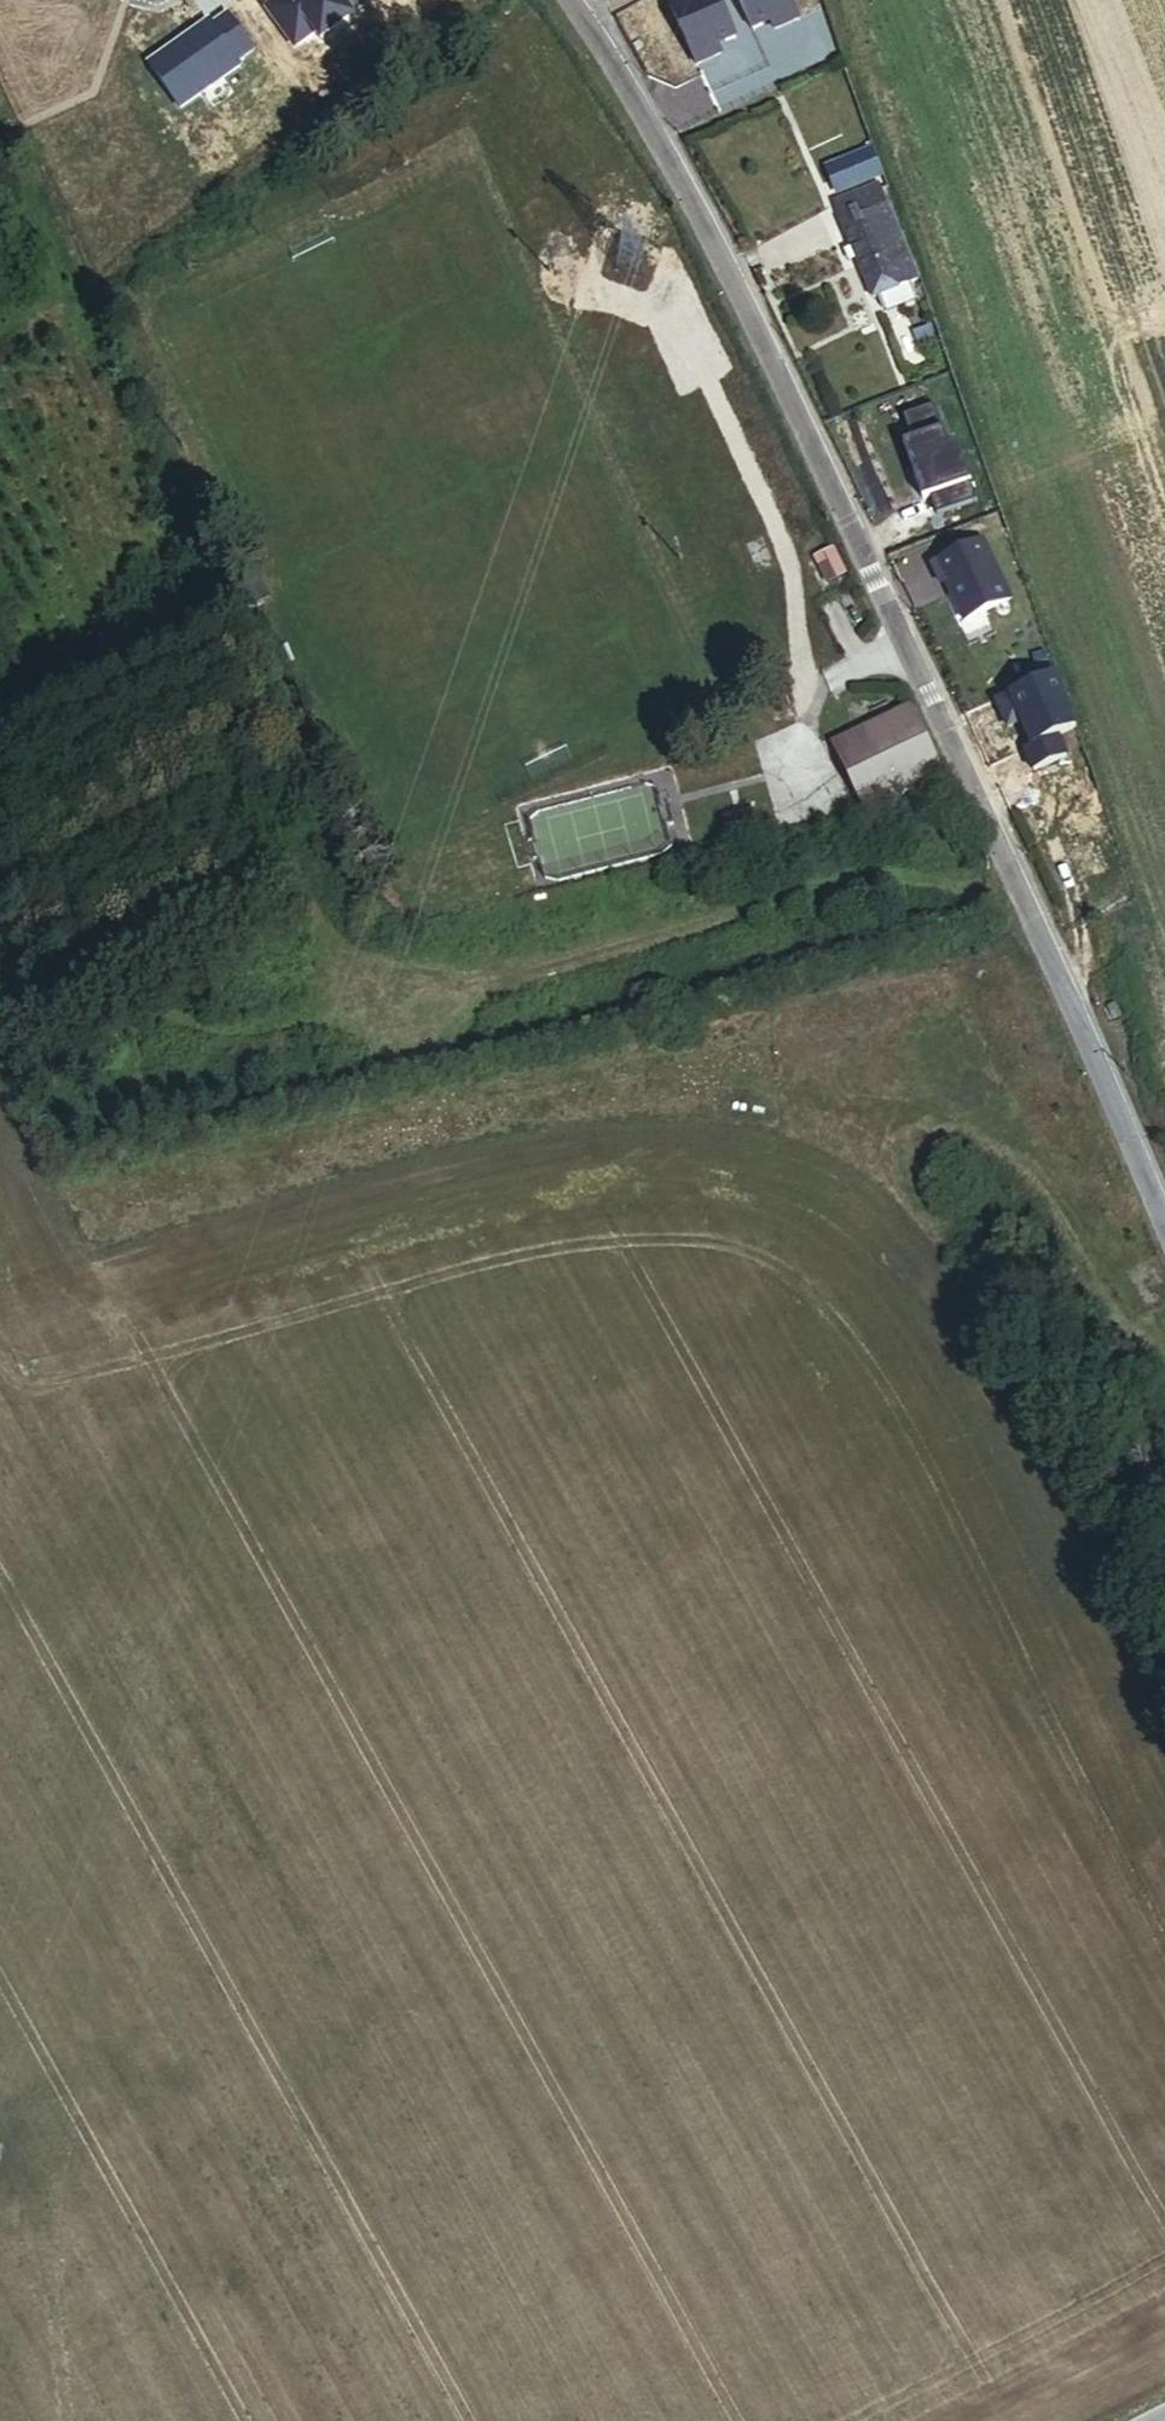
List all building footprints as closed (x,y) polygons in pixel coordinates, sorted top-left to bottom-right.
[(673,18),(701,1),(709,14),(736,0),(660,0),(673,18)] [(872,303),(916,290),(902,250),(877,190),(833,210),(848,249),(872,303)] [(966,548),(1010,532),(998,499),(954,515),(966,548)] [(910,713),(864,735),(882,773),(851,788),(865,817),(942,781),(910,713)] [(864,735),(833,750),(851,788),(882,773),(864,735)] [(1042,769),(1058,806),(1079,796),(1064,760),(1042,769)] [(729,842),(760,834),(753,809),(723,817),(729,842)] [(1113,1003),(1105,1006),(1110,1019),(1118,1016),(1113,1003)]
